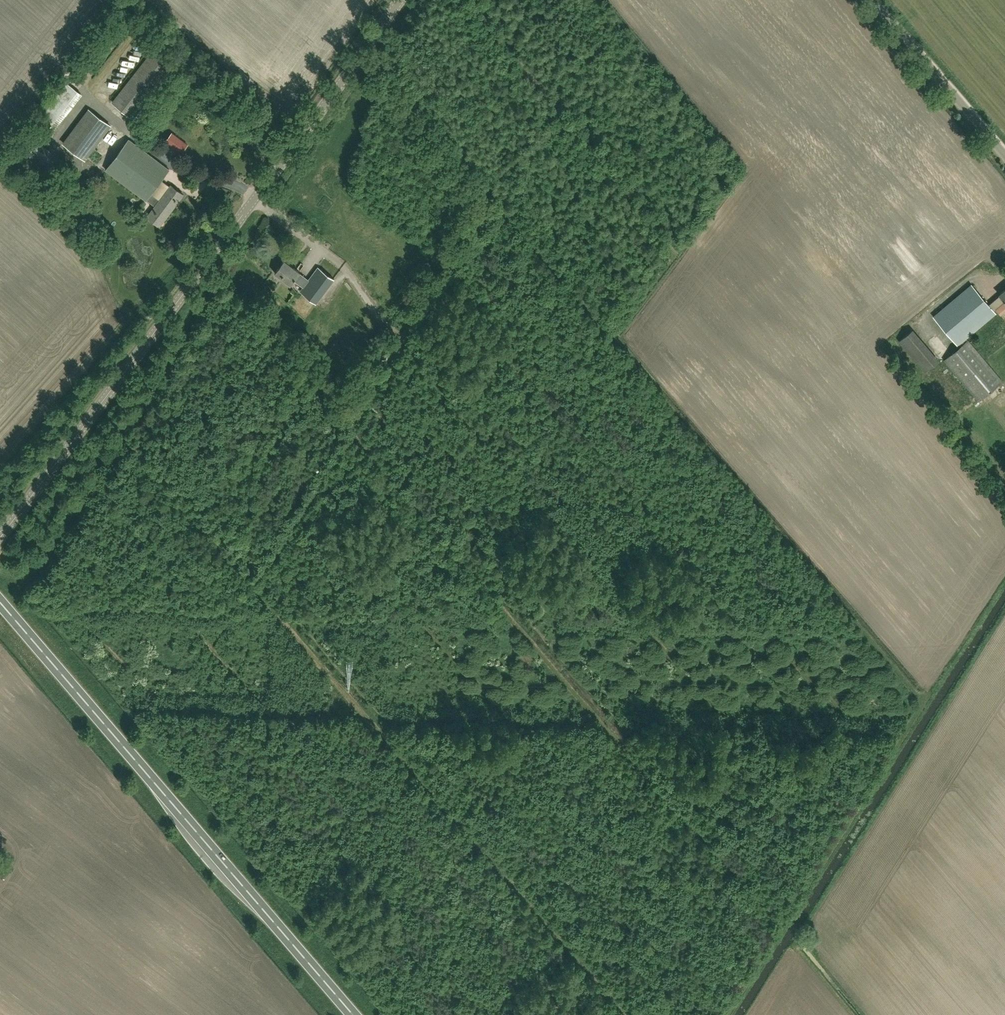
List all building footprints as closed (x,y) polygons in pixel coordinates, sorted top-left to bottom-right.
[(158,43),(113,101),(132,117),(178,58),(158,43)] [(64,161),(42,145),(82,94),(69,84),(67,83),(16,148),(22,152),(26,155),(23,160),(50,180),(64,161)] [(182,153),(189,144),(172,132),(165,141),(182,153)] [(155,206),(147,217),(160,226),(184,194),(171,185),(160,200),(151,193),(170,169),(129,138),(105,169),(146,200),(155,206)] [(299,273),(300,272),(285,260),(275,273),(291,285),(294,280),(303,287),(308,280),(299,273)] [(316,284),(324,272),(315,266),(307,277),(316,284)] [(999,294),(1000,295),(989,305),(971,285),(933,316),(958,345),(959,343),(961,346),(944,360),(979,401),(1002,381),(968,340),(964,343),(962,341),(995,313),(994,311),(1004,301),(1004,289),(999,294)]
